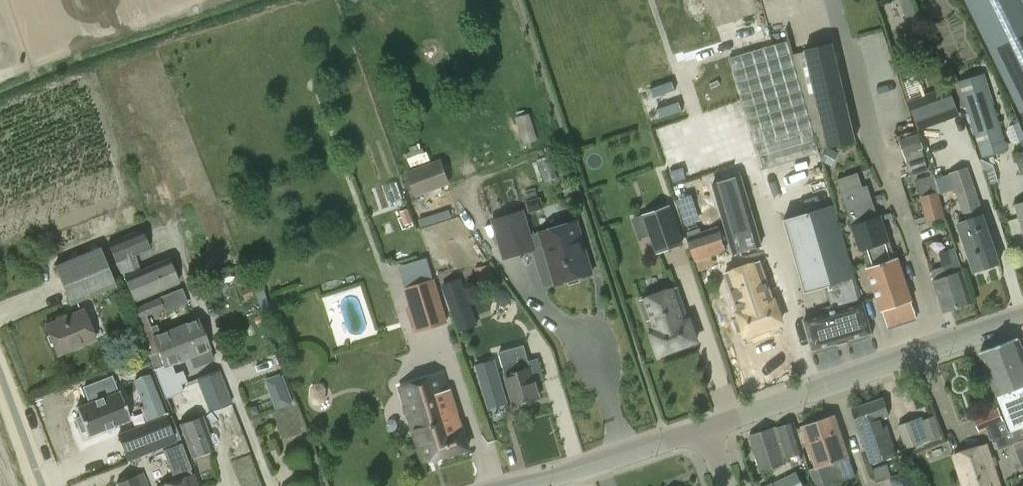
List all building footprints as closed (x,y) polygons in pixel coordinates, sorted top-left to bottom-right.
[(1020,1),(979,21),(994,50),(992,50),(1021,109),(1022,109),(1022,0),(1020,0),(1020,1)] [(788,41),(730,57),(751,129),(762,169),(820,152),(788,41)] [(833,43),(824,45),(803,50),(826,147),(856,140),(833,43)] [(961,108),(967,107),(982,157),(1007,149),(984,74),(959,82),(959,83),(953,85),(961,108)] [(919,130),(934,124),(945,120),(960,115),(950,86),(909,102),(919,130)] [(515,117),(524,143),(538,139),(530,112),(515,117)] [(1017,118),(1014,119),(1015,124),(1010,126),(1007,131),(1011,141),(1017,142),(1020,141),(1022,149),(1022,131),(1017,118)] [(918,134),(899,140),(904,155),(906,163),(905,163),(909,176),(927,170),(924,158),(924,157),(922,149),(923,149),(918,134)] [(837,152),(827,147),(820,161),(830,166),(837,152)] [(990,185),(998,182),(993,164),(981,158),(980,159),(990,185)] [(415,197),(450,184),(441,159),(406,172),(415,197)] [(949,173),(965,220),(958,223),(974,271),(999,262),(967,167),(949,173)] [(670,172),(674,182),(685,178),(681,168),(670,172)] [(888,327),(917,318),(897,258),(895,259),(881,215),(878,217),(867,185),(862,187),(858,172),(836,179),(860,251),(861,250),(881,311),(882,310),(888,327)] [(940,197),(933,176),(917,181),(922,197),(920,198),(926,217),(928,221),(944,216),(938,198),(940,197)] [(528,202),(530,210),(542,207),(539,199),(528,202)] [(833,205),(784,219),(805,292),(825,286),(832,311),(804,319),(813,349),(811,350),(811,351),(815,350),(814,347),(836,341),(837,344),(837,345),(848,342),(847,341),(846,338),(866,332),(867,335),(872,334),(872,332),(870,332),(862,302),(833,205)] [(668,206),(644,214),(657,252),(682,244),(668,206)] [(413,222),(407,208),(399,212),(405,225),(413,222)] [(536,250),(524,210),(492,219),(504,259),(536,250)] [(592,273),(576,221),(540,231),(555,284),(592,273)] [(732,223),(687,238),(695,261),(740,246),(732,223)] [(141,227),(108,241),(117,263),(134,256),(150,249),(141,227)] [(114,286),(99,247),(54,265),(70,304),(114,286)] [(961,271),(953,248),(939,252),(943,266),(931,270),(934,280),(933,280),(943,311),(972,301),(961,271)] [(139,270),(123,277),(134,302),(177,283),(167,258),(139,270)] [(745,332),(780,320),(760,262),(725,274),(745,332)] [(493,273),(492,264),(476,267),(478,276),(493,273)] [(405,287),(403,288),(408,305),(417,332),(447,323),(434,278),(405,287)] [(244,299),(253,296),(249,287),(240,290),(244,299)] [(688,320),(677,288),(641,301),(652,333),(651,333),(659,354),(697,340),(689,319),(688,320)] [(496,299),(499,304),(504,305),(510,303),(511,297),(508,291),(502,290),(497,293),(496,299)] [(130,309),(142,340),(153,336),(149,326),(145,316),(164,308),(159,297),(130,309)] [(94,338),(82,309),(44,325),(57,354),(94,338)] [(253,318),(255,324),(263,321),(260,315),(253,318)] [(159,333),(153,336),(142,340),(148,355),(203,334),(198,319),(159,333)] [(475,333),(470,320),(459,324),(464,337),(475,333)] [(148,355),(153,370),(158,381),(162,392),(165,400),(167,399),(186,393),(183,385),(183,384),(188,383),(183,370),(175,373),(171,363),(209,349),(207,343),(203,334),(148,355)] [(980,352),(1011,430),(1007,432),(1003,422),(986,429),(989,440),(991,439),(993,443),(995,442),(999,450),(1022,440),(1022,352),(1017,337),(980,352)] [(526,346),(500,353),(513,402),(539,396),(535,381),(544,379),(538,358),(529,360),(526,346)] [(496,368),(475,374),(485,407),(506,401),(496,368)] [(219,370),(188,383),(183,384),(187,392),(198,388),(207,411),(231,402),(219,370)] [(467,448),(452,401),(444,372),(399,385),(406,404),(424,461),(467,448)] [(150,374),(133,380),(143,405),(140,407),(146,424),(164,417),(168,415),(167,412),(165,413),(150,374)] [(85,431),(86,435),(130,419),(118,391),(115,392),(109,377),(83,387),(88,403),(76,408),(79,417),(75,419),(80,432),(85,431)] [(326,401),(327,388),(323,383),(316,382),(311,387),(310,400),(314,404),(321,405),(326,401)] [(277,394),(273,401),(276,409),(291,403),(286,390),(277,394)] [(186,393),(167,399),(176,426),(180,425),(191,457),(213,449),(212,446),(217,444),(218,441),(215,434),(213,433),(208,434),(193,392),(186,394),(186,393)] [(858,426),(869,456),(872,464),(896,455),(882,417),(889,415),(883,398),(851,409),(857,426),(858,426)] [(252,415),(259,413),(256,405),(249,408),(252,415)] [(986,429),(1003,422),(998,407),(974,417),(980,432),(986,429)] [(834,415),(802,427),(816,468),(811,469),(817,485),(825,485),(843,480),(837,461),(849,457),(834,415)] [(923,420),(922,416),(897,425),(905,449),(941,435),(933,416),(923,420)] [(174,441),(164,417),(146,424),(118,435),(127,459),(174,441)] [(778,429),(774,431),(773,428),(750,435),(761,470),(784,462),(783,458),(803,452),(794,423),(778,429)] [(191,474),(189,469),(191,468),(181,444),(163,450),(174,481),(160,485),(197,485),(192,474),(191,474)] [(986,445),(953,455),(964,485),(999,485),(986,445)] [(772,483),(774,485),(804,485),(796,471),(772,483)]
